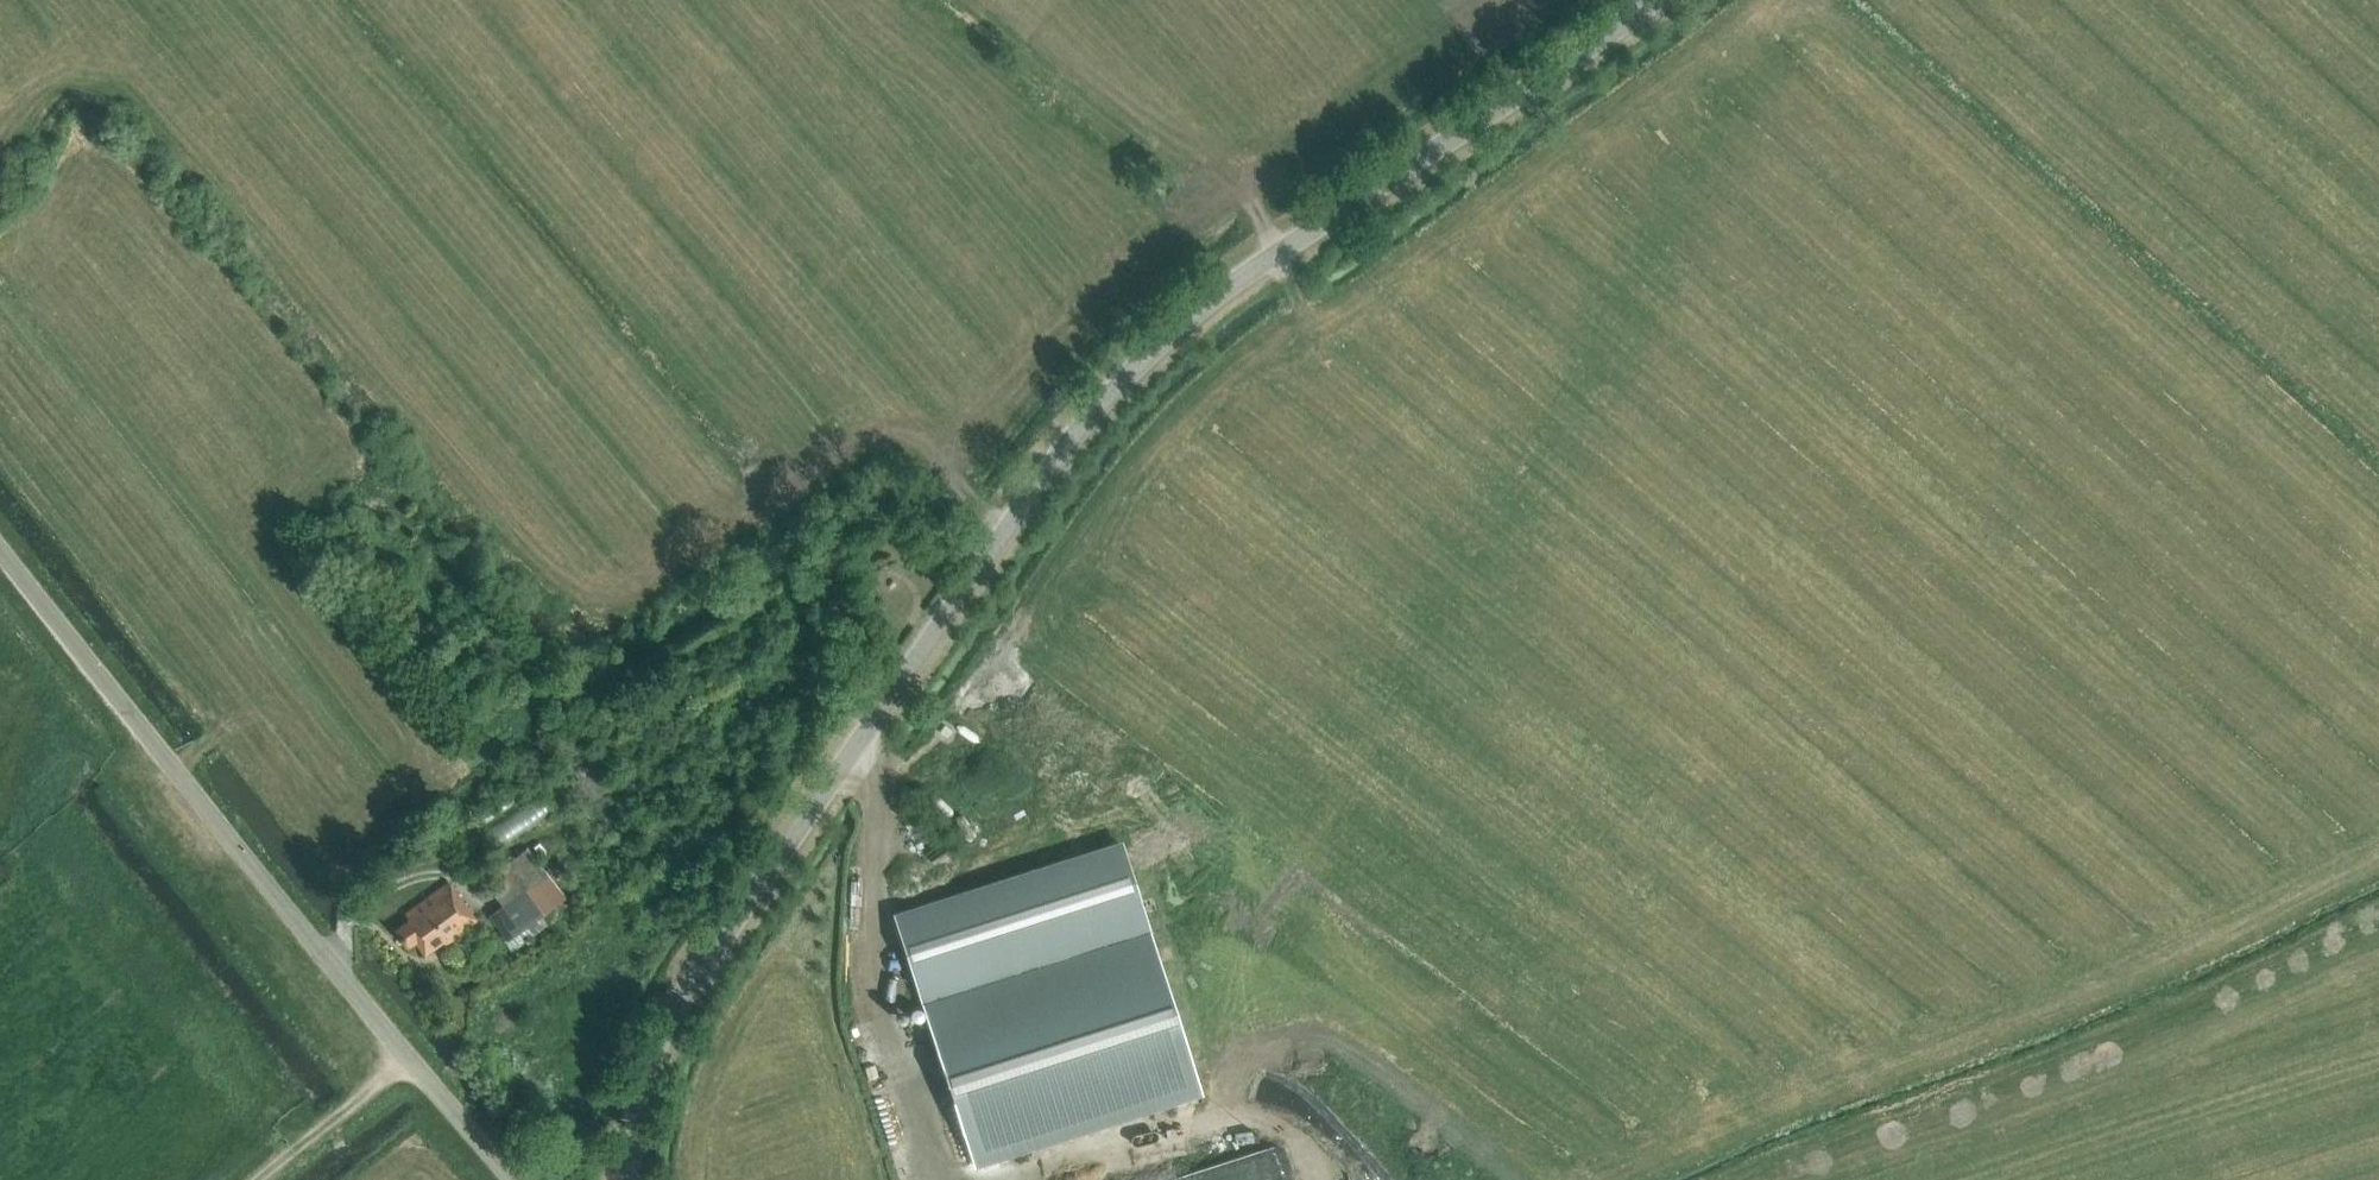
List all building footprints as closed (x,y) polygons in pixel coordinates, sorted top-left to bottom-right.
[(504,844),(559,808),(547,792),(493,828),(504,844)] [(1068,806),(1044,835),(1089,874),(1114,846),(1068,806)] [(553,880),(531,852),(527,848),(507,864),(506,862),(491,875),(496,882),(489,888),(503,905),(526,886),(534,896),(553,880)] [(446,945),(478,922),(448,883),(405,914),(410,921),(396,931),(408,948),(416,942),(425,955),(443,942),(446,945)] [(507,942),(520,934),(504,907),(491,915),(507,942)] [(923,1004),(975,1165),(997,1158),(997,1156),(1200,1091),(1149,931),(923,1004)] [(457,968),(465,962),(456,949),(448,955),(457,968)] [(1260,1163),(1283,1155),(1279,1144),(1214,1167),(1219,1179),(1238,1179),(1263,1171),(1260,1163)]
